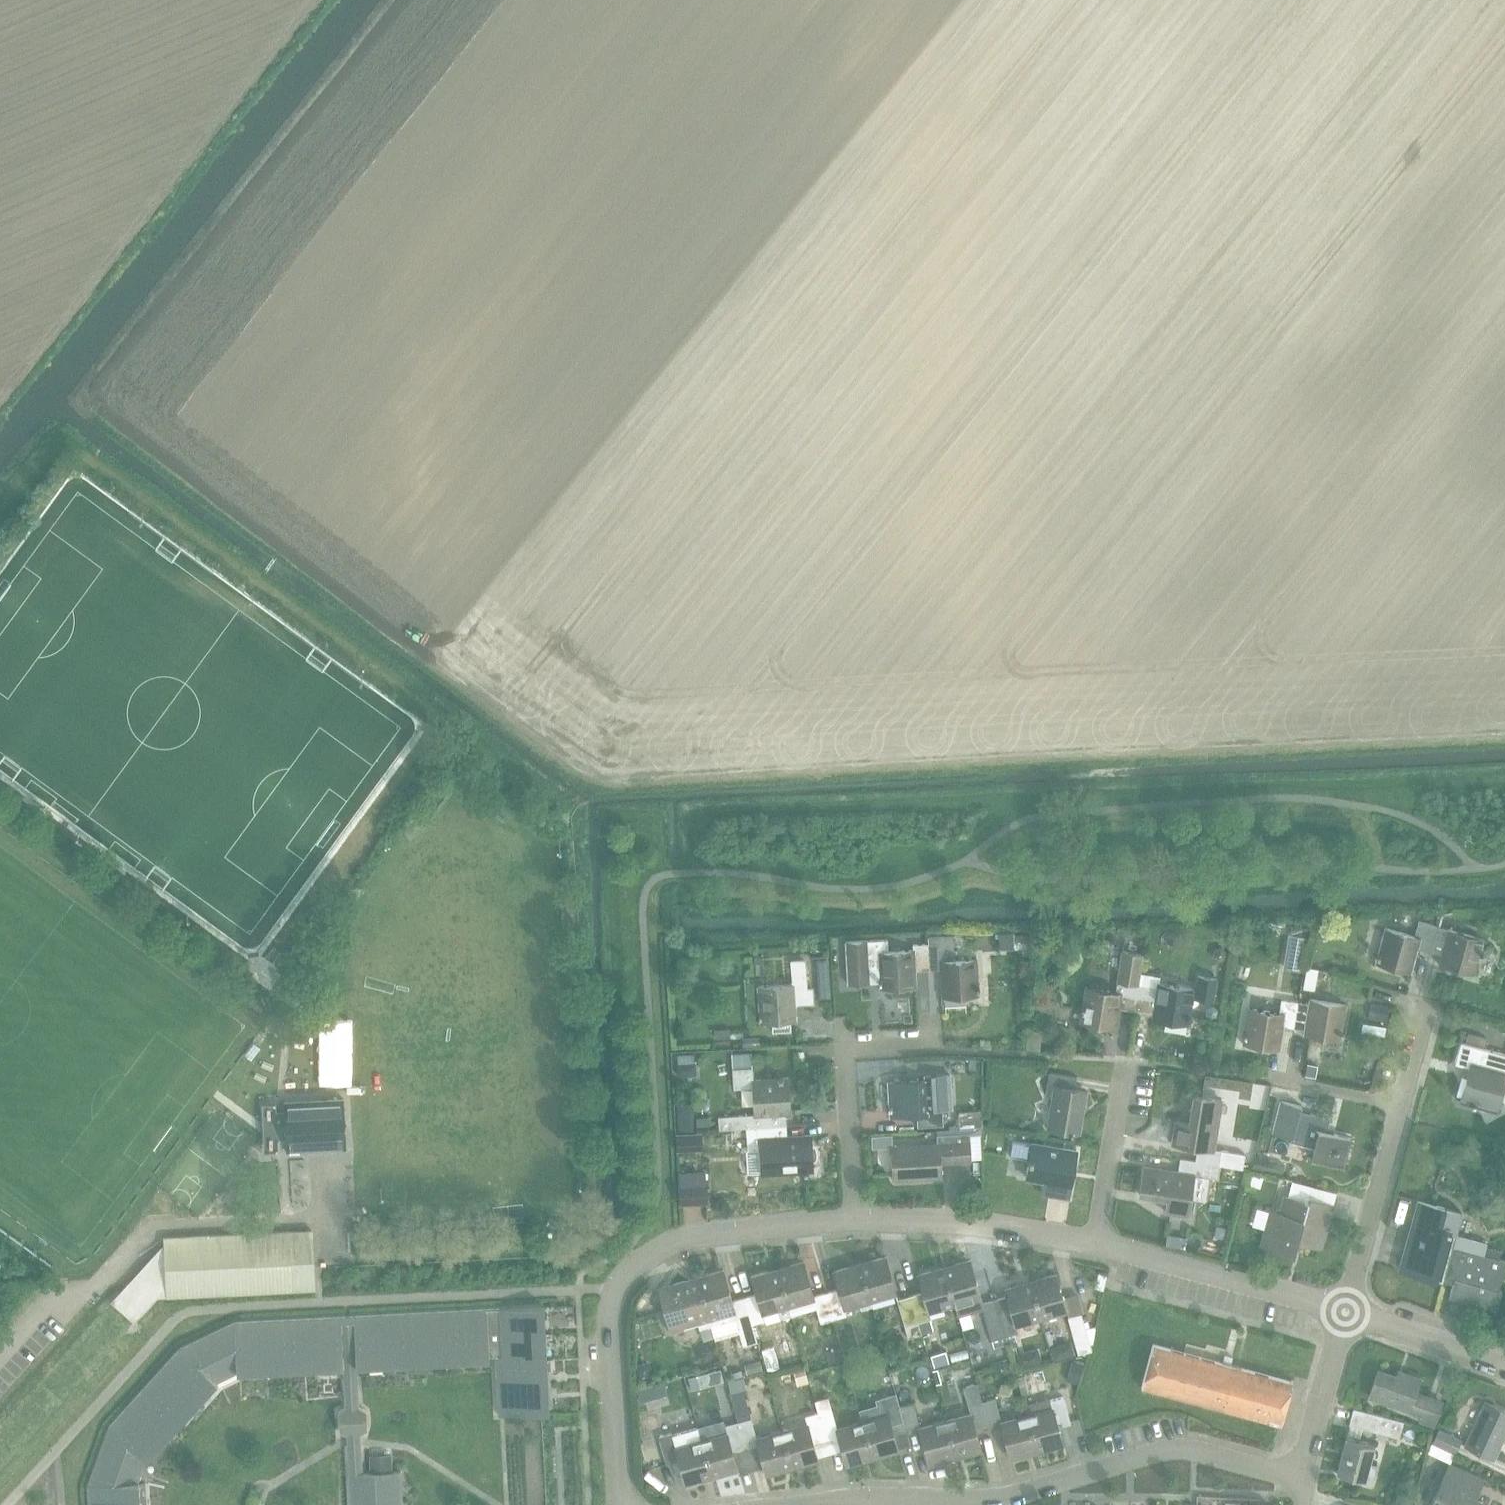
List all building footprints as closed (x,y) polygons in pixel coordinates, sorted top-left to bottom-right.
[(1431,950),(1438,925),(1418,920),(1414,934),(1385,927),(1376,961),(1411,971),(1418,946),(1431,950)] [(1438,925),(1431,950),(1442,953),(1439,963),(1473,973),(1483,937),(1449,927),(1448,928),(1438,925)] [(915,969),(928,968),(926,930),(912,931),(913,949),(887,950),(887,938),(864,939),(844,940),(846,982),(879,980),(879,986),(915,985),(915,969)] [(926,930),(928,968),(941,968),(942,995),(977,993),(976,958),(954,959),(953,935),(928,936),(928,930),(926,930)] [(1133,1009),(1137,983),(1136,983),(1141,952),(1121,949),(1115,990),(1085,985),(1079,1021),(1114,1026),(1118,1007),(1133,1009)] [(1307,976),(1320,977),(1322,956),(1310,954),(1307,976)] [(812,989),(806,989),(805,960),(791,960),(793,983),(758,985),(760,1022),(772,1021),(772,1032),(791,1031),(790,1020),(796,1020),(795,1001),(802,1001),(802,1003),(813,1003),(812,989)] [(1137,983),(1133,1009),(1152,1012),(1151,1017),(1188,1023),(1192,998),(1214,1001),(1217,978),(1197,975),(1195,987),(1159,981),(1160,976),(1138,972),(1136,983),(1137,983)] [(1294,1026),(1298,1001),(1282,998),(1283,994),(1269,992),(1269,996),(1251,993),(1243,1042),(1279,1048),(1283,1024),(1294,1026)] [(1298,1001),(1294,1026),(1304,1028),(1304,1032),(1339,1038),(1345,1003),(1311,997),(1310,1003),(1298,1001)] [(1368,1018),(1374,1018),(1373,1022),(1385,1024),(1388,1006),(1371,1003),(1368,1018)] [(1461,1041),(1455,1062),(1470,1067),(1461,1100),(1495,1110),(1503,1083),(1504,1083),(1504,1054),(1461,1041)] [(754,1114),(718,1116),(719,1128),(786,1124),(786,1113),(791,1113),(789,1077),(753,1079),(753,1066),(752,1052),(732,1053),(733,1068),(734,1088),(753,1087),(754,1114)] [(1047,1127),(1079,1132),(1086,1090),(1074,1088),(1076,1076),(1049,1071),(1045,1095),(1052,1096),(1047,1127)] [(917,1125),(944,1123),(943,1107),(952,1107),(950,1073),(924,1074),(924,1078),(888,1080),(890,1115),(916,1114),(917,1125)] [(1203,1161),(1217,1164),(1220,1149),(1212,1148),(1221,1098),(1194,1094),(1189,1122),(1175,1120),(1171,1142),(1196,1146),(1194,1159),(1194,1160),(1203,1161)] [(283,1101),(285,1149),(343,1147),(341,1099),(283,1101)] [(1311,1157),(1343,1166),(1351,1137),(1326,1130),(1329,1118),(1298,1109),(1300,1104),(1283,1100),(1274,1130),(1292,1135),(1290,1140),(1314,1147),(1311,1157)] [(786,1124),(719,1128),(719,1129),(747,1127),(748,1148),(750,1173),(761,1172),(761,1173),(777,1172),(813,1170),(811,1134),(787,1136),(786,1124)] [(892,1146),(893,1178),(941,1175),(940,1162),(971,1161),(969,1136),(981,1135),(981,1127),(939,1130),(939,1143),(892,1146)] [(702,1151),(701,1133),(677,1135),(677,1152),(702,1151)] [(1013,1140),(1010,1155),(1030,1158),(1026,1176),(1055,1181),(1053,1194),(1068,1196),(1076,1150),(1032,1142),(1032,1143),(1013,1140)] [(1252,1166),(1282,1174),(1285,1164),(1255,1156),(1252,1166)] [(1194,1160),(1194,1159),(1179,1157),(1177,1170),(1143,1164),(1138,1192),(1166,1197),(1165,1211),(1186,1214),(1193,1173),(1200,1175),(1203,1161),(1194,1160)] [(704,1171),(679,1172),(679,1183),(680,1203),(706,1202),(705,1182),(704,1171)] [(1269,1209),(1259,1244),(1293,1254),(1296,1241),(1321,1248),(1333,1202),(1336,1192),(1292,1181),(1288,1195),(1287,1194),(1282,1213),(1269,1209)] [(1399,1269),(1442,1281),(1443,1275),(1454,1278),(1449,1297),(1496,1310),(1502,1290),(1498,1289),(1502,1276),(1504,1277),(1504,1274),(1504,1260),(1484,1254),(1487,1243),(1454,1234),(1460,1211),(1418,1199),(1399,1269)] [(110,1302),(134,1323),(157,1297),(314,1288),(311,1228),(164,1236),(164,1242),(110,1302)] [(859,1266),(868,1299),(895,1291),(886,1258),(859,1266)] [(943,1269),(953,1302),(979,1294),(970,1262),(943,1269)] [(833,1319),(825,1292),(814,1295),(804,1263),(778,1271),(790,1315),(816,1308),(820,1323),(833,1319)] [(1088,1265),(1076,1266),(1079,1283),(1091,1281),(1088,1265)] [(844,1306),(868,1299),(859,1266),(834,1273),(838,1288),(825,1292),(833,1319),(846,1315),(844,1306)] [(921,1291),(909,1295),(916,1321),(931,1317),(928,1309),(953,1302),(943,1269),(917,1277),(921,1291)] [(780,1318),(790,1315),(778,1271),(751,1279),(755,1293),(743,1296),(756,1341),(757,1341),(752,1324),(765,1320),(762,1312),(777,1307),(780,1318)] [(723,1272),(697,1279),(710,1324),(713,1337),(739,1330),(743,1345),(756,1341),(743,1296),(732,1300),(723,1272)] [(1030,1284),(1039,1316),(1066,1308),(1057,1276),(1030,1284)] [(672,1286),(659,1290),(660,1295),(663,1305),(671,1331),(684,1327),(684,1326),(698,1322),(699,1327),(710,1324),(697,1279),(672,1286)] [(1007,1295),(994,1299),(1004,1336),(1018,1332),(1015,1323),(1039,1316),(1030,1284),(1006,1291),(1007,1295)] [(908,1338),(920,1334),(909,1295),(897,1298),(908,1338)] [(994,1299),(982,1303),(984,1312),(992,1339),(1004,1336),(994,1299)] [(489,1360),(489,1356),(495,1355),(498,1415),(549,1413),(544,1306),(499,1308),(235,1322),(179,1349),(108,1427),(88,1485),(89,1504),(140,1504),(139,1482),(146,1462),(217,1383),(237,1373),(343,1367),(345,1407),(338,1412),(339,1431),(347,1435),(351,1504),(402,1504),(400,1471),(362,1473),(359,1434),(367,1429),(366,1410),(358,1406),(356,1367),(489,1360)] [(1067,1317),(1078,1354),(1091,1350),(1080,1313),(1067,1317)] [(777,1334),(764,1335),(766,1357),(779,1355),(777,1334)] [(1141,1387),(1280,1424),(1291,1381),(1152,1344),(1141,1387)] [(1406,1373),(1404,1378),(1379,1370),(1370,1395),(1423,1413),(1421,1419),(1435,1424),(1442,1401),(1415,1392),(1420,1378),(1406,1373)] [(727,1381),(730,1389),(745,1385),(742,1376),(727,1381)] [(988,1428),(981,1402),(976,1383),(962,1387),(970,1413),(944,1420),(953,1453),(980,1446),(976,1431),(988,1428)] [(885,1415),(862,1422),(871,1455),(909,1444),(906,1433),(898,1406),(895,1395),(880,1398),(885,1415)] [(1027,1415),(1035,1447),(1062,1440),(1058,1426),(1070,1423),(1063,1395),(1050,1399),(1052,1408),(1027,1415)] [(871,1455),(862,1422),(837,1429),(828,1397),(815,1400),(818,1412),(829,1453),(842,1450),(846,1462),(871,1455)] [(1035,1447),(1027,1415),(1000,1423),(994,1398),(981,1402),(988,1428),(1001,1424),(1009,1454),(1035,1447)] [(953,1453),(944,1420),(919,1427),(912,1402),(898,1406),(906,1433),(919,1429),(927,1460),(953,1453)] [(1494,1458),(1504,1434),(1504,1411),(1485,1402),(1465,1444),(1494,1458)] [(1348,1424),(1399,1437),(1404,1421),(1353,1407),(1348,1424)] [(817,1456),(829,1453),(818,1412),(805,1416),(807,1423),(781,1430),(791,1463),(817,1456)] [(791,1463),(781,1430),(756,1437),(751,1418),(737,1421),(744,1449),(758,1445),(765,1471),(791,1463)] [(723,1419),(697,1427),(710,1473),(736,1465),(732,1452),(744,1449),(737,1421),(725,1425),(723,1419)] [(685,1481),(710,1473),(697,1427),(672,1434),(671,1431),(658,1435),(666,1462),(679,1459),(685,1481)] [(1430,1441),(1456,1453),(1461,1441),(1435,1429),(1430,1441)] [(1365,1474),(1373,1476),(1376,1464),(1369,1462),(1374,1443),(1358,1439),(1359,1435),(1346,1432),(1336,1470),(1364,1477),(1365,1474)] [(396,1470),(395,1450),(371,1451),(372,1471),(396,1470)] [(1481,1500),(1474,1497),(1482,1479),(1448,1464),(1430,1504),(1433,1504),(1479,1504),(1481,1500)] [(1206,1495),(1197,1496),(1197,1504),(1206,1504),(1206,1495)]
